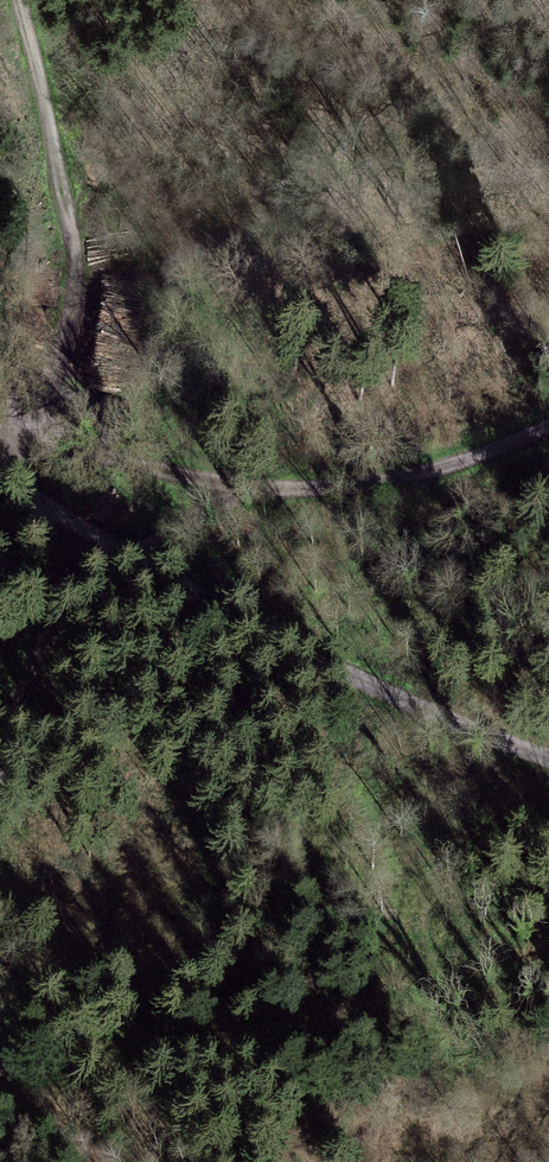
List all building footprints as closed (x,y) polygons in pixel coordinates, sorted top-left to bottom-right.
[(110,428),(91,430),(92,445),(111,444),(110,428)]
